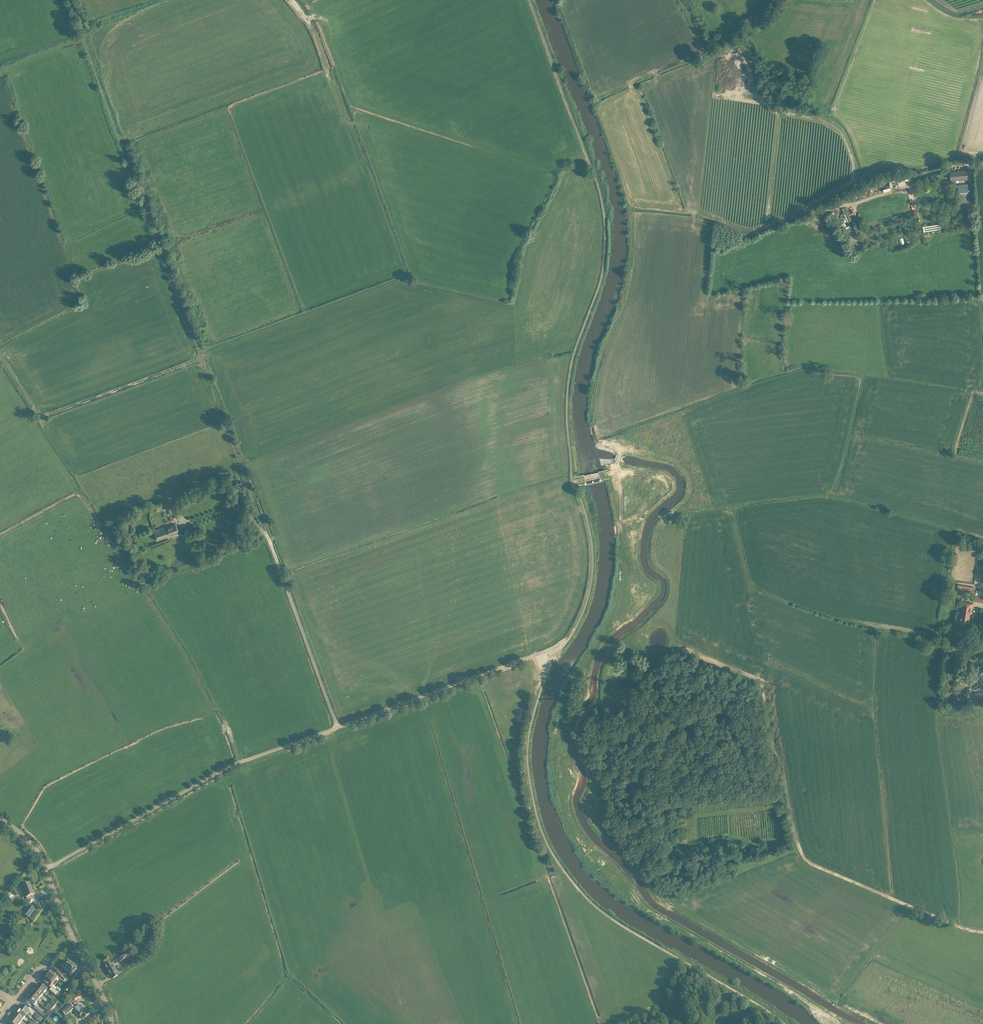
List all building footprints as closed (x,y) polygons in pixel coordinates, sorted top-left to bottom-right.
[(967,170),(950,171),(951,183),(955,182),(955,178),(959,178),(959,180),(968,179),(967,170)] [(967,212),(967,209),(975,209),(975,193),(969,193),(968,184),(958,185),(961,213),(967,212)] [(927,206),(919,207),(919,209),(922,212),(923,215),(924,218),(928,218),(928,210),(927,210),(927,206)] [(852,218),(843,221),(847,231),(856,228),(852,218)] [(166,526),(153,531),(156,540),(179,532),(176,524),(166,527),(166,526)] [(957,585),(956,591),(974,594),(975,588),(957,585)] [(973,603),(960,601),(959,612),(961,613),(960,621),(968,623),(970,613),(971,613),(973,603)] [(948,668),(958,670),(961,656),(951,654),(948,668)] [(981,691),(970,693),(971,702),(982,701),(981,691)] [(30,883),(22,886),(27,898),(34,894),(30,883)] [(30,906),(23,914),(29,918),(33,912),(35,909),(30,906)] [(120,962),(129,957),(126,953),(118,958),(120,962)] [(113,979),(118,975),(116,972),(117,972),(113,966),(118,963),(114,957),(110,960),(112,962),(104,966),(110,976),(111,975),(113,979)] [(63,967),(71,975),(70,976),(72,977),(71,979),(74,981),(78,976),(75,973),(75,974),(73,973),(77,969),(77,968),(68,961),(67,961),(67,962),(66,961),(64,964),(65,965),(63,967),(62,967),(63,968),(63,967)] [(48,973),(46,975),(56,984),(58,982),(56,980),(58,977),(55,975),(53,973),(50,971),(48,973)] [(56,984),(46,975),(44,978),(43,980),(45,982),(45,983),(47,985),(48,985),(50,987),(53,984),(55,986),(56,984)] [(38,986),(38,985),(36,988),(43,994),(47,990),(40,984),(38,986)] [(36,988),(33,992),(40,998),(43,994),(36,988)] [(33,992),(30,996),(37,1002),(40,998),(33,992)] [(30,996),(30,995),(28,998),(27,1000),(34,1006),(37,1002),(30,996)] [(65,1009),(73,1002),(71,999),(63,1006),(65,1009)] [(71,1004),(63,1011),(66,1015),(74,1008),(71,1004)] [(75,1010),(83,1019),(89,1014),(81,1005),(75,1010)] [(20,1007),(19,1009),(26,1015),(28,1013),(32,1016),(35,1012),(29,1007),(27,1010),(22,1006),(21,1007),(20,1007)] [(34,1009),(41,1015),(43,1012),(35,1007),(34,1009)] [(23,1019),(26,1015),(19,1009),(19,1010),(16,1014),(23,1019)] [(12,1018),(20,1023),(23,1019),(16,1014),(13,1018),(12,1017),(12,1018)]
